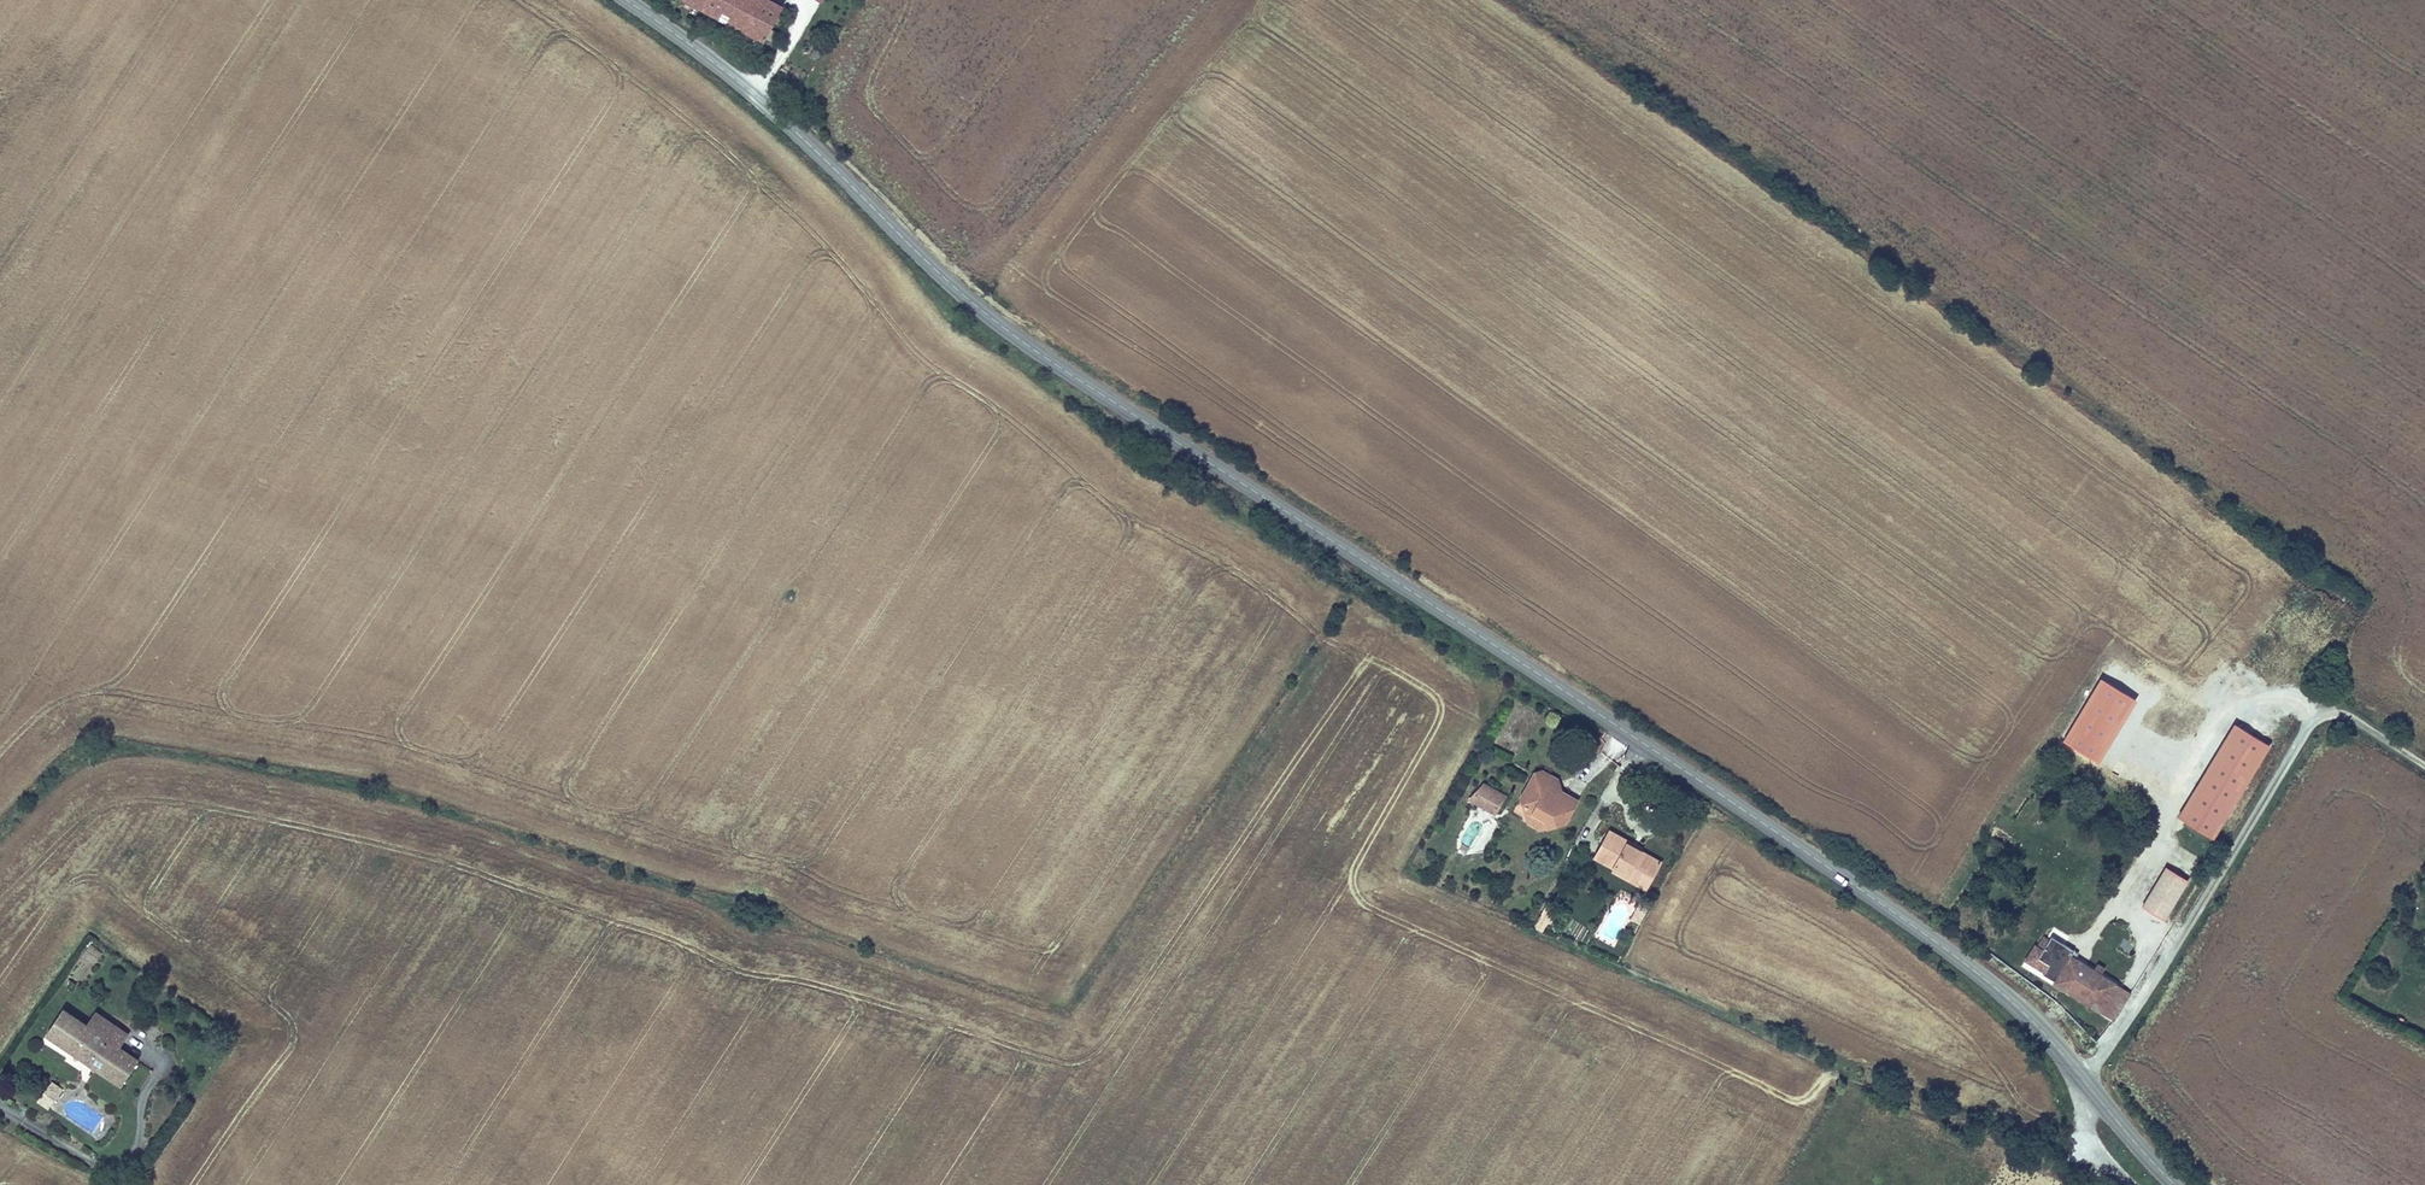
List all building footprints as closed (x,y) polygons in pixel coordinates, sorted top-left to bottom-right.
[(782,0),(695,0),(767,38),(786,3),(782,0)] [(952,310),(948,316),(952,320),(957,315),(952,310)] [(2100,761),(2137,698),(2101,677),(2064,740),(2100,761)] [(2176,819),(2212,840),(2269,746),(2233,724),(2176,819)] [(1542,772),(1533,774),(1529,783),(1530,793),(1527,798),(1532,818),(1526,823),(1539,831),(1566,824),(1577,804),(1563,796),(1555,797),(1550,776),(1542,772)] [(1563,796),(1560,783),(1550,776),(1555,797),(1563,796)] [(1530,793),(1529,783),(1520,799),(1526,823),(1532,818),(1527,798),(1530,793)] [(1466,802),(1495,817),(1506,797),(1484,784),(1466,802)] [(1613,871),(1611,874),(1627,883),(1631,876),(1642,882),(1654,860),(1641,853),(1643,849),(1609,831),(1593,860),(1613,871)] [(1627,883),(1646,893),(1662,864),(1654,860),(1642,882),(1631,876),(1627,883)] [(2142,905),(2165,919),(2187,883),(2164,869),(2142,905)] [(1649,909),(1639,903),(1629,921),(1639,927),(1649,909)] [(1555,910),(1545,904),(1533,926),(1543,931),(1555,910)] [(2031,972),(2112,1023),(2129,996),(2062,953),(2065,947),(2047,936),(2044,939),(2041,937),(2035,946),(2044,952),(2031,972)] [(94,1032),(85,1027),(63,1011),(44,1039),(119,1089),(137,1062),(118,1049),(128,1036),(103,1019),(94,1032)] [(103,1019),(94,1013),(85,1027),(94,1032),(103,1019)] [(62,1091),(51,1083),(35,1104),(46,1112),(62,1091)]
